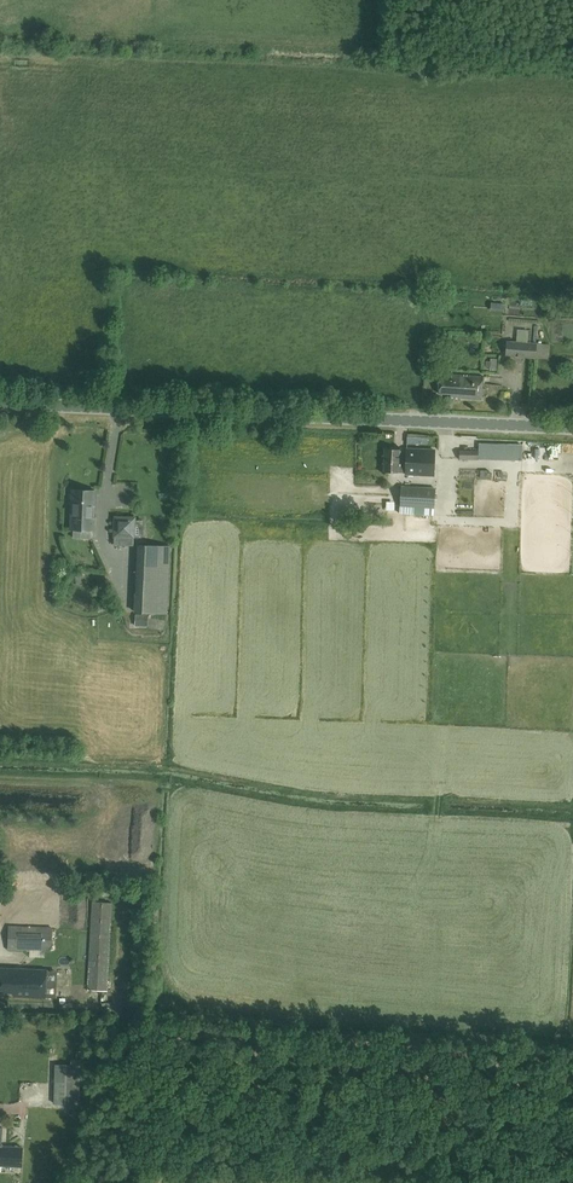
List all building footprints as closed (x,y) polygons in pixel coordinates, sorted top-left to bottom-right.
[(505,355),(523,356),(523,357),(535,358),(537,343),(505,340),(505,355)] [(476,354),(484,353),(482,343),(474,345),(476,354)] [(440,376),(439,376),(438,393),(450,393),(450,397),(481,399),(483,376),(451,373),(451,377),(440,376)] [(478,446),(478,450),(459,449),(459,458),(462,458),(462,462),(471,463),(471,459),(502,459),(502,447),(478,446)] [(406,448),(406,451),(399,451),(399,449),(384,448),(383,471),(405,472),(405,473),(433,474),(434,449),(406,448)] [(450,485),(458,484),(458,470),(450,471),(450,485)] [(434,508),(435,487),(400,485),(399,506),(434,508)] [(73,492),(71,492),(70,502),(72,502),(71,529),(93,530),(94,490),(73,489),(73,492)] [(114,536),(134,537),(135,517),(115,517),(114,536)] [(139,544),(138,556),(170,557),(170,545),(139,544)] [(170,557),(138,556),(135,612),(167,613),(170,557)] [(11,921),(30,921),(29,945),(47,946),(48,922),(54,922),(56,893),(12,892),(11,921)] [(107,991),(112,902),(92,901),(87,989),(107,991)] [(14,996),(45,997),(46,969),(25,968),(25,972),(18,972),(18,969),(0,968),(0,991),(14,992),(14,996)] [(74,1050),(73,1059),(81,1059),(82,1059),(82,1050),(74,1050)] [(80,1082),(81,1059),(73,1059),(71,1059),(71,1064),(55,1063),(54,1103),(80,1104),(80,1082)] [(34,1121),(34,1107),(17,1107),(17,1121),(34,1121)] [(23,1147),(2,1146),(1,1165),(22,1166),(23,1147)]
